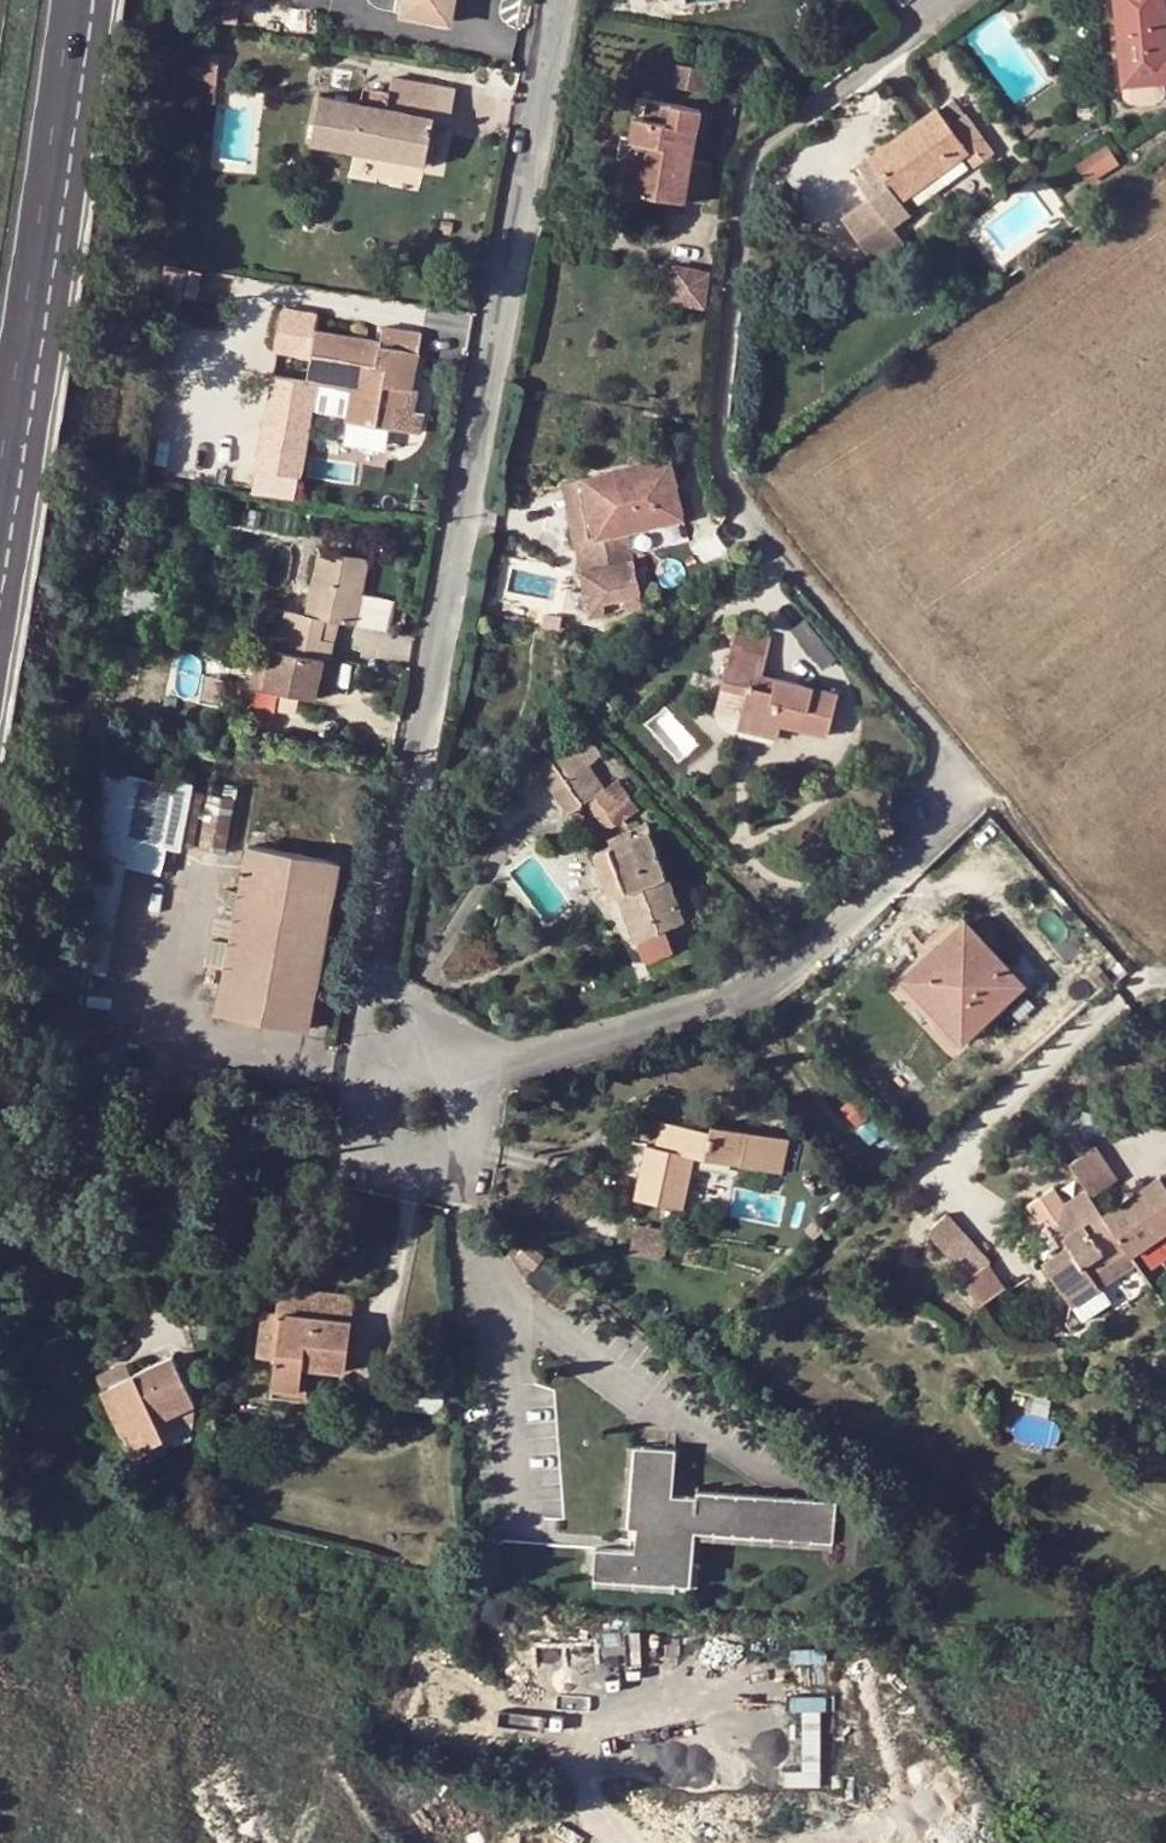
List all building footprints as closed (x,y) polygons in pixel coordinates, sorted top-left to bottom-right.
[(448,22),(452,0),(404,0),(402,14),(448,22)] [(1118,82),(1119,82),(1163,79),(1165,79),(1165,54),(1163,54),(1159,0),(1110,0),(1118,82)] [(217,51),(195,49),(192,77),(214,79),(217,51)] [(704,69),(672,62),(668,84),(700,91),(704,69)] [(382,108),(317,95),(308,141),(423,165),(433,109),(445,112),(451,81),(391,70),(389,79),(382,108)] [(192,77),(189,100),(212,102),(214,79),(192,77)] [(1163,79),(1119,82),(1120,92),(1127,100),(1158,98),(1164,90),(1163,79)] [(950,98),(934,108),(946,125),(961,114),(950,98)] [(708,169),(687,165),(697,108),(657,100),(653,120),(630,116),(626,138),(638,141),(629,193),(681,202),(681,199),(702,203),(708,169)] [(934,108),(933,107),(866,153),(896,196),(963,149),(978,139),(961,114),(946,125),(934,108)] [(626,138),(617,191),(629,193),(638,141),(626,138)] [(978,139),(963,149),(973,163),(988,153),(978,139)] [(1075,184),(1060,194),(1069,206),(1084,196),(1075,184)] [(715,251),(681,245),(675,279),(709,285),(715,251)] [(241,310),(276,316),(279,298),(244,292),(241,310)] [(380,342),(313,328),(303,376),(313,378),(347,385),(343,409),(341,418),(388,428),(393,400),(408,404),(412,386),(423,332),(384,324),(380,342)] [(347,385),(313,378),(309,403),(343,409),(347,385)] [(393,400),(388,428),(403,431),(412,433),(418,405),(408,404),(393,400)] [(580,477),(591,534),(623,528),(629,527),(678,517),(667,459),(580,477)] [(591,534),(580,477),(559,481),(576,567),(597,563),(591,534)] [(597,563),(576,567),(583,601),(635,590),(641,589),(629,527),(623,528),(591,534),(597,563)] [(314,548),(301,615),(317,618),(319,619),(331,621),(333,621),(351,625),(358,592),(365,559),(314,548)] [(123,612),(146,614),(149,591),(125,587),(123,612)] [(635,590),(583,601),(585,612),(637,602),(635,590)] [(358,592),(351,625),(382,631),(389,597),(358,592)] [(301,615),(270,609),(262,647),(267,648),(325,660),(327,645),(312,642),(317,618),(301,615)] [(317,618),(312,642),(327,645),(328,639),(331,621),(319,619),(317,618)] [(779,727),(825,739),(837,693),(774,677),(770,691),(757,687),(761,673),(770,637),(733,627),(716,689),(742,698),(736,720),(734,729),(776,740),(779,727)] [(325,660),(267,648),(264,661),(259,689),(276,693),(272,710),(290,714),(294,696),(310,699),(314,678),(321,679),(325,660)] [(259,689),(264,661),(251,658),(246,687),(259,689)] [(770,691),(774,677),(761,673),(757,687),(770,691)] [(742,698),(716,689),(710,713),(736,720),(742,698)] [(601,745),(581,724),(563,739),(581,762),(601,745)] [(584,796),(599,784),(581,762),(563,739),(532,764),(569,808),(584,796)] [(122,863),(157,869),(172,785),(173,781),(102,768),(87,853),(73,927),(110,934),(122,863)] [(584,796),(600,815),(612,819),(621,812),(599,784),(584,796)] [(163,838),(188,842),(197,789),(172,785),(163,838)] [(233,796),(204,791),(196,843),(224,847),(233,796)] [(675,917),(644,829),(586,849),(602,898),(612,896),(625,933),(662,921),(675,917)] [(310,986),(335,855),(247,838),(237,887),(218,883),(214,905),(233,909),(228,935),(209,931),(204,957),(223,961),(222,969),(310,986)] [(233,909),(214,905),(209,931),(228,935),(233,909)] [(964,919),(901,974),(958,1039),(1021,984),(964,919)] [(662,921),(625,933),(632,954),(670,941),(662,921)] [(214,1007),(303,1027),(310,986),(222,969),(214,1007)] [(693,1155),(737,1162),(784,1171),(789,1138),(742,1129),(707,1123),(706,1129),(664,1123),(661,1147),(642,1145),(634,1198),(684,1208),(693,1155)] [(1092,1154),(1066,1171),(1085,1200),(1087,1203),(1113,1187),(1092,1154)] [(1156,1184),(1165,1199),(1165,1177),(1156,1184)] [(1155,1182),(1098,1220),(1124,1259),(1126,1261),(1165,1234),(1165,1199),(1156,1184),(1155,1182)] [(1087,1203),(1085,1200),(1048,1223),(1065,1250),(1038,1267),(1067,1312),(1094,1296),(1086,1284),(1124,1259),(1098,1220),(1087,1203)] [(810,1236),(822,1226),(815,1218),(803,1228),(810,1236)] [(657,1265),(664,1233),(633,1226),(626,1258),(657,1265)] [(956,1233),(934,1252),(964,1284),(976,1313),(1003,1295),(989,1268),(956,1233)] [(532,1254),(517,1243),(506,1257),(521,1268),(532,1254)] [(293,1368),(342,1375),(348,1320),(308,1316),(312,1293),(274,1287),(270,1311),(275,1312),(268,1360),(268,1365),(265,1392),(289,1396),(293,1368)] [(308,1316),(348,1320),(351,1299),(312,1293),(308,1316)] [(252,1309),(245,1356),(268,1360),(275,1312),(270,1311),(252,1309)] [(194,1410),(173,1364),(109,1393),(138,1459),(163,1447),(155,1428),(194,1410)] [(194,1410),(155,1428),(163,1447),(168,1457),(192,1446),(194,1410)] [(633,1447),(627,1526),(638,1527),(636,1551),(596,1550),(595,1579),(691,1586),(695,1531),(832,1541),(835,1500),(697,1491),(696,1497),(670,1496),(673,1449),(633,1447)]
